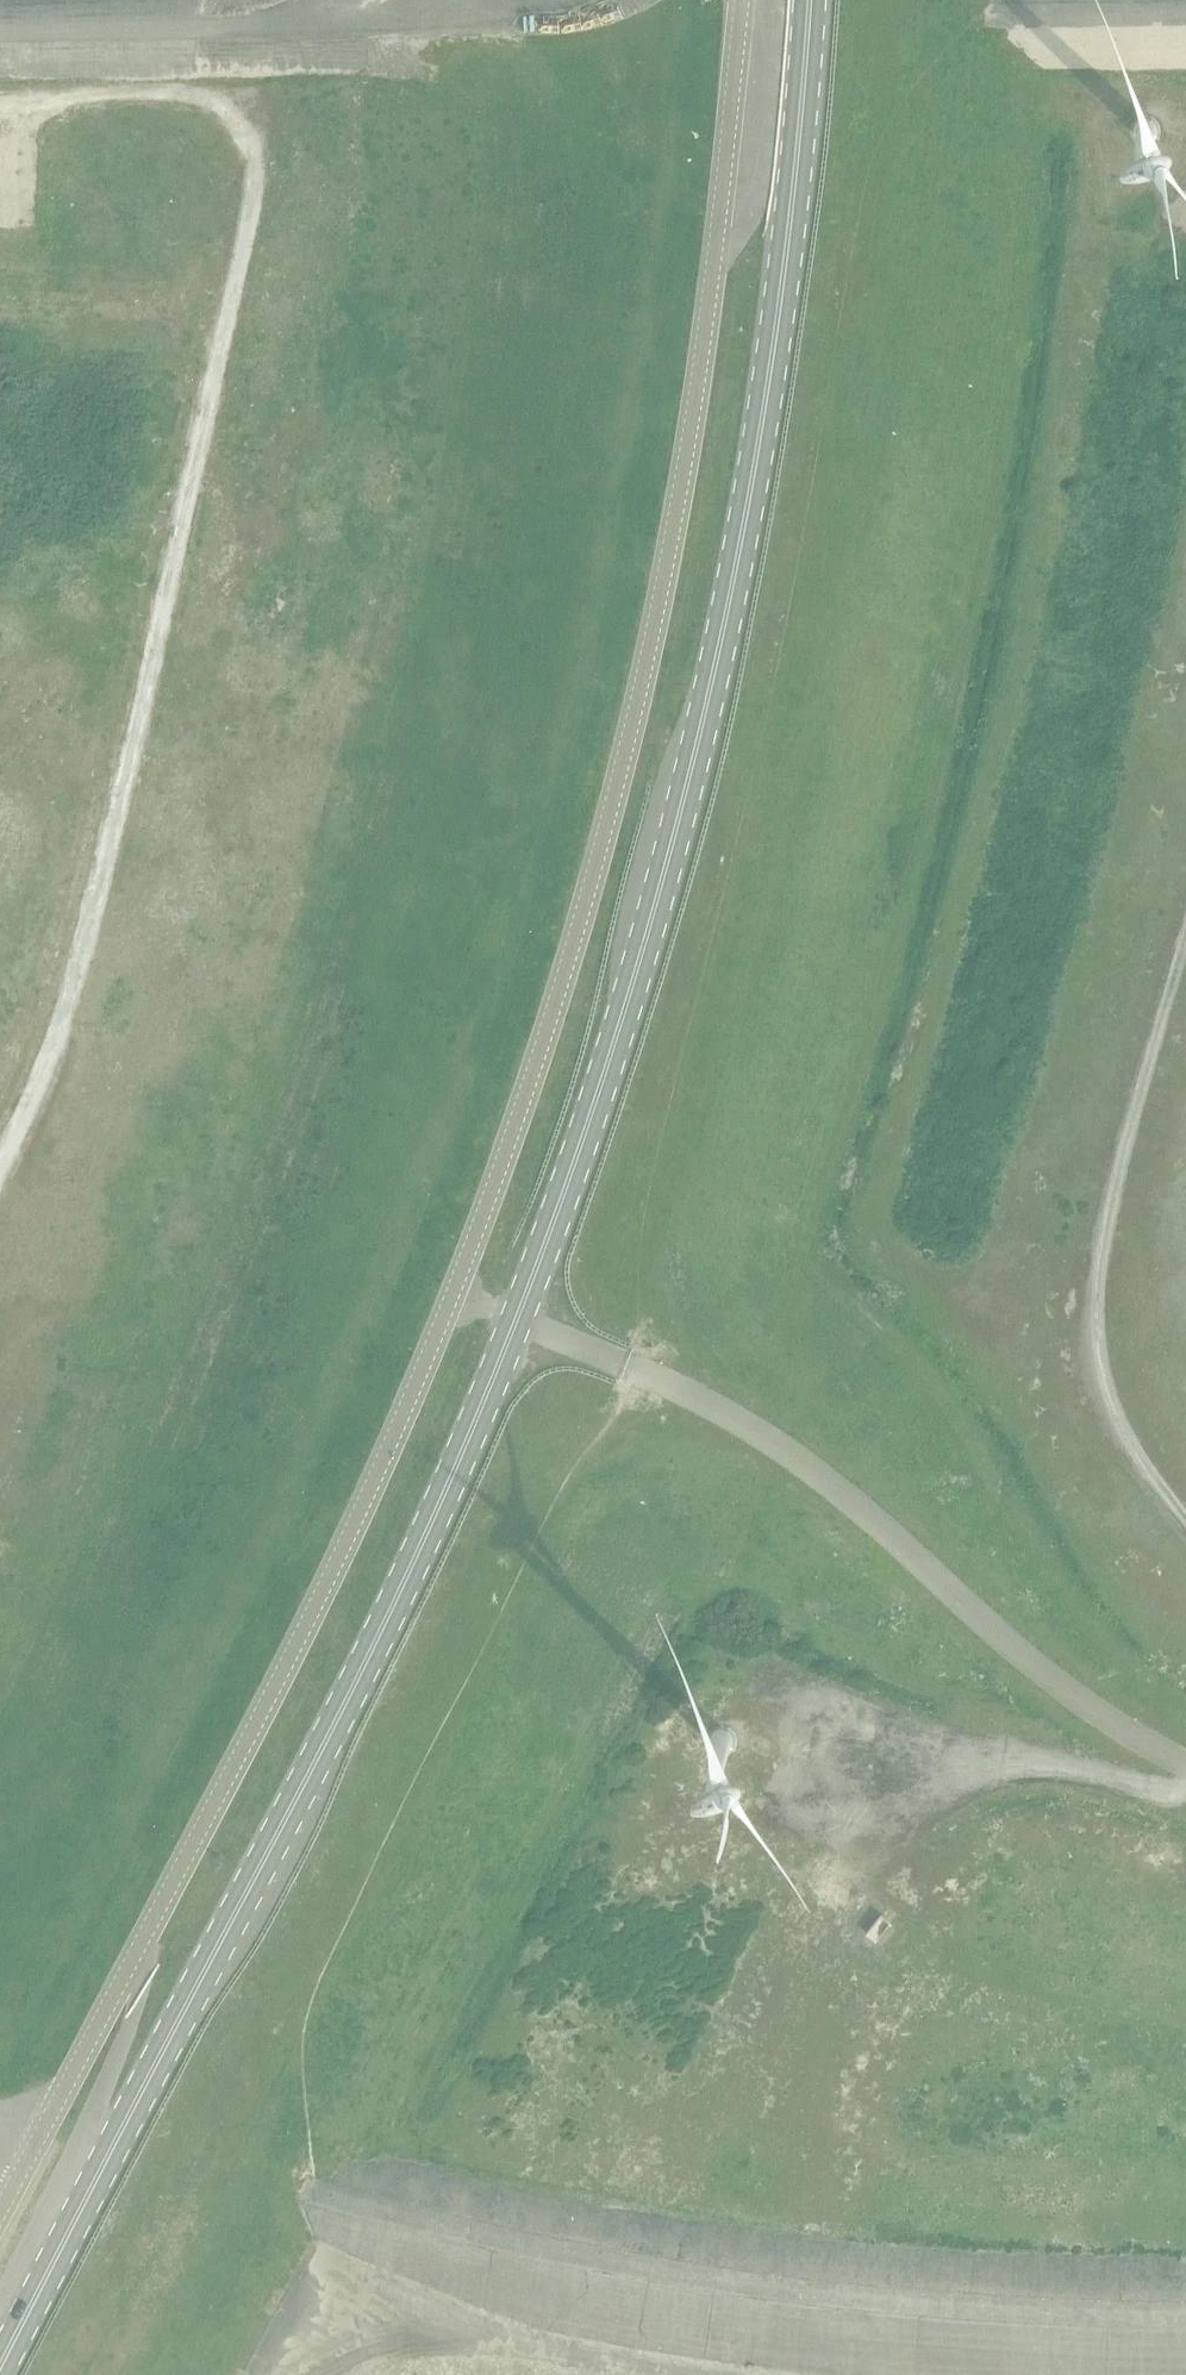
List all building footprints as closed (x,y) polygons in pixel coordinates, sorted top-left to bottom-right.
[(1135,128),(1134,130),(1135,133),(1135,135),(1137,137),(1138,139),(1141,140),(1143,140),(1145,140),(1148,140),(1150,139),(1152,138),(1153,136),(1154,134),(1155,131),(1155,129),(1154,127),(1153,125),(1152,123),(1150,121),(1147,120),(1145,120),(1143,120),(1140,121),(1138,122),(1137,124),(1135,126),(1135,128)] [(711,1738),(711,1740),(711,1743),(712,1745),(713,1747),(714,1749),(716,1750),(719,1751),(721,1751),(723,1751),(726,1750),(727,1748),(729,1747),(730,1745),(731,1742),(731,1740),(731,1738),(730,1736),(728,1734),(726,1732),(724,1731),(722,1731),(720,1731),(717,1731),(715,1732),(713,1734),(712,1736),(711,1738)] [(875,1940),(890,1921),(880,1914),(865,1933),(875,1940)]
